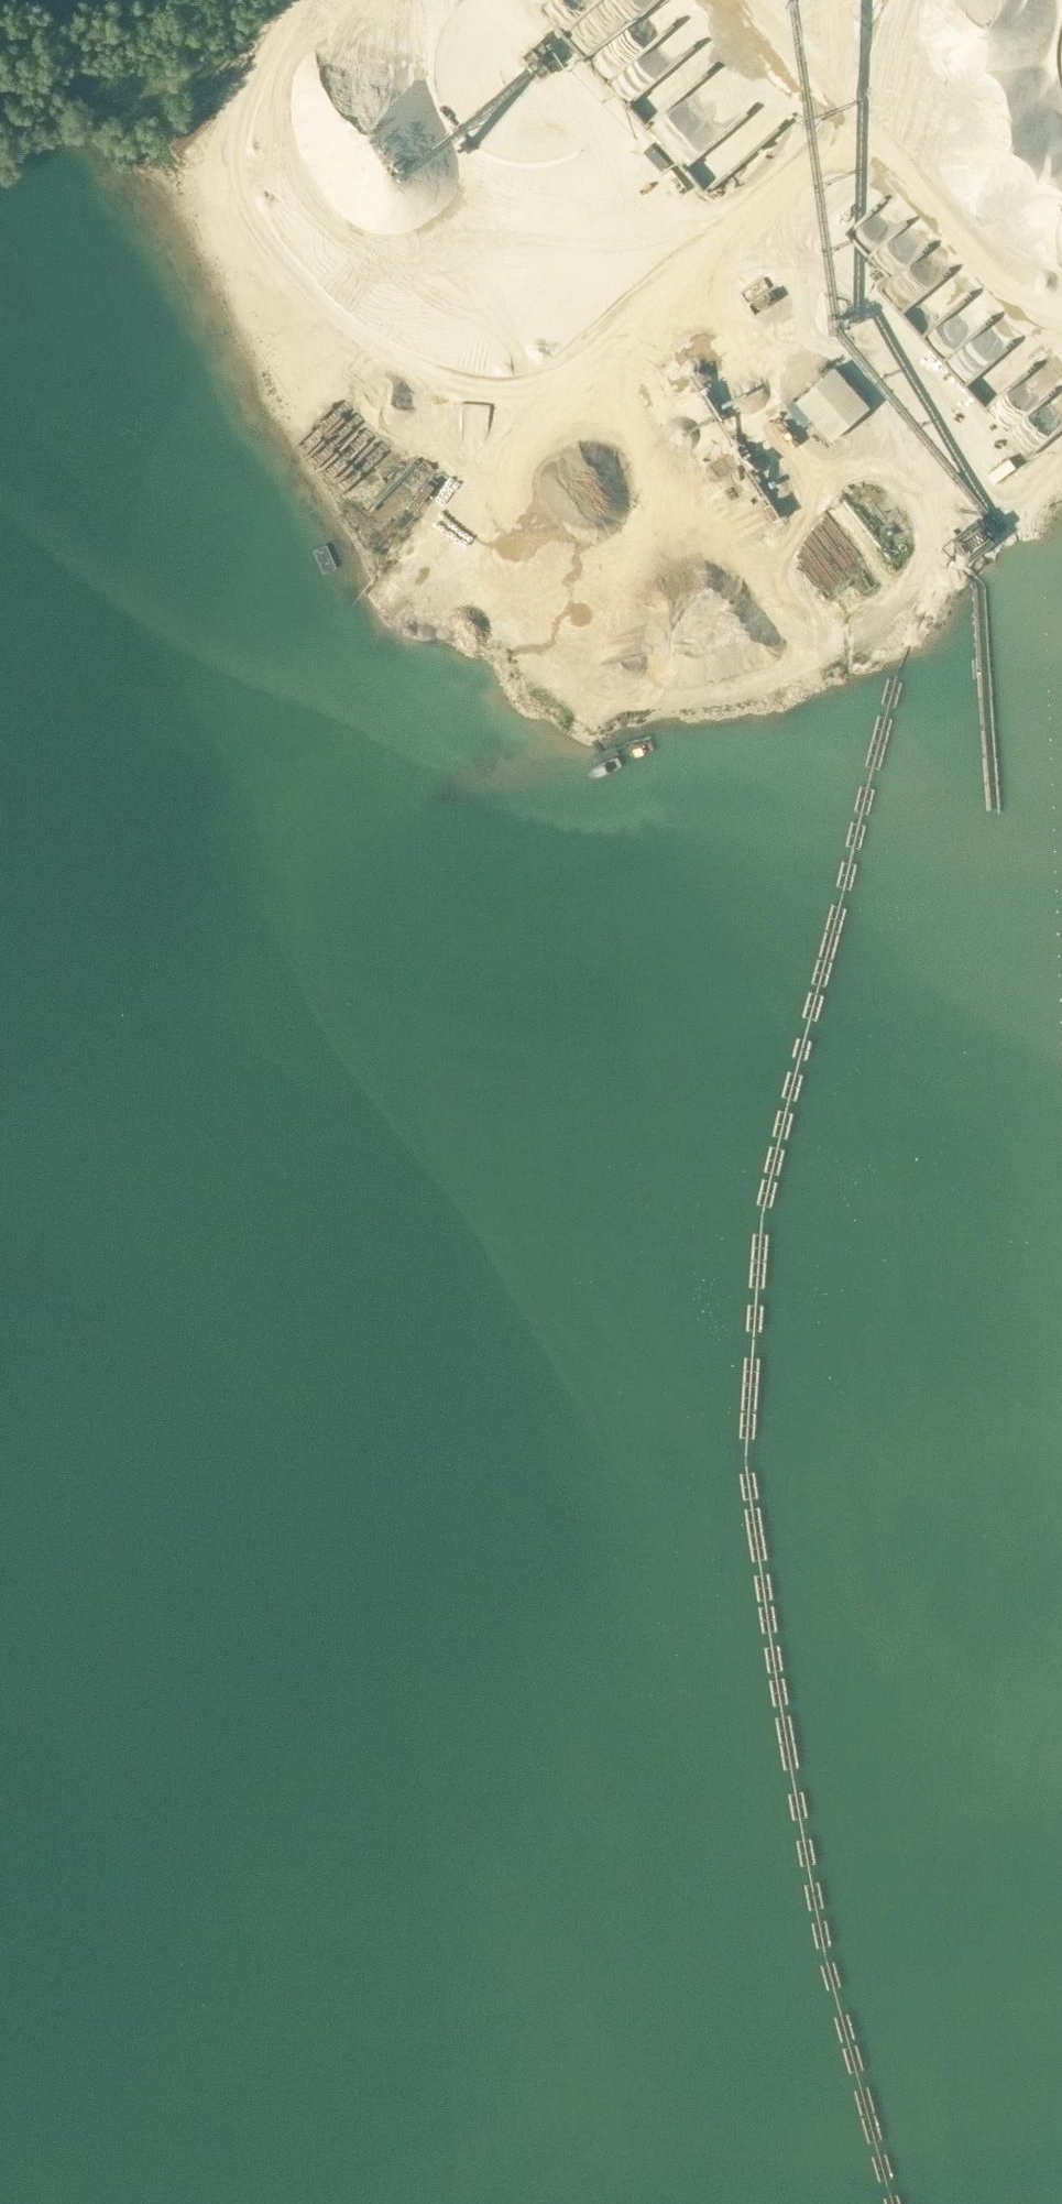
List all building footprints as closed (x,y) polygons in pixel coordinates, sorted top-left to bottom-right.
[(885,283),(913,331),(923,325),(917,314),(927,309),(921,297),(912,302),(897,276),(885,283)] [(836,367),(797,401),(832,441),(871,407),(836,367)] [(463,436),(490,436),(490,403),(463,402),(463,436)]
